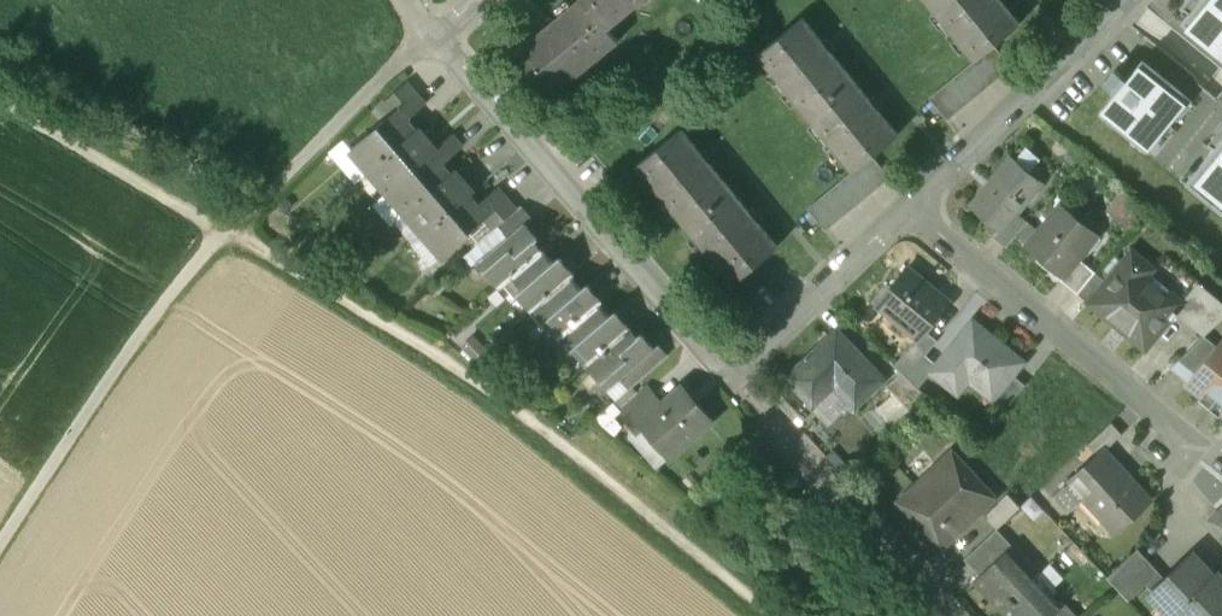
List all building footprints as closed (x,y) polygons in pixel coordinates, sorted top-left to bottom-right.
[(515,54),(551,99),(619,43),(608,29),(584,0),(581,0),(515,54)] [(608,29),(644,0),(584,0),(608,29)] [(998,0),(924,0),(974,62),(993,46),(1018,25),(998,0)] [(1182,23),(1221,56),(1221,0),(1201,0),(1182,23)] [(898,137),(802,20),(757,56),(853,174),(873,158),(898,137)] [(974,62),(929,99),(947,122),(1010,69),(993,46),(974,62)] [(1145,151),(1189,99),(1144,61),(1128,80),(1116,70),(1104,85),(1115,94),(1100,112),(1145,151)] [(407,83),(385,102),(394,113),(416,94),(407,83)] [(356,146),(351,151),(369,173),(413,134),(409,129),(403,128),(403,122),(407,122),(426,106),(416,94),(394,113),(356,146)] [(777,247),(681,130),(637,167),(733,284),(777,247)] [(413,134),(369,173),(387,194),(435,152),(417,131),(413,134)] [(435,152),(387,194),(405,214),(449,176),(445,171),(440,171),(440,165),(444,165),(462,148),(453,137),(435,152)] [(1185,185),(1221,214),(1221,137),(1185,185)] [(361,181),(369,173),(351,151),(356,146),(349,138),(333,152),(340,160),(361,181)] [(1012,157),(971,207),(1000,231),(1001,232),(1016,213),(1042,182),(1041,181),(1039,183),(1015,163),(1017,161),(1012,157)] [(853,174),(808,211),(826,233),(891,180),(873,158),(853,174)] [(449,176),(405,214),(423,235),(467,197),(471,193),(454,173),(449,176)] [(467,197),(423,235),(442,257),(486,219),(507,200),(498,190),(479,206),(479,209),(472,209),(472,203),(467,197)] [(1126,191),(1111,209),(1133,228),(1149,209),(1126,191)] [(507,200),(486,219),(495,230),(498,227),(517,211),(507,200)] [(1097,237),(1060,206),(1026,247),(1041,259),(1044,255),(1066,273),(1063,277),(1064,278),(1078,260),(1097,237)] [(517,211),(498,227),(507,239),(521,227),(525,224),(526,225),(532,219),(522,207),(517,211)] [(1016,213),(1001,232),(1000,231),(994,239),(1006,248),(1028,222),(1016,213)] [(538,239),(526,225),(525,224),(521,227),(534,242),(538,239)] [(495,230),(469,252),(483,272),(495,262),(489,255),(507,239),(498,227),(495,230)] [(507,239),(489,255),(495,262),(483,272),(498,289),(505,283),(542,251),(534,242),(521,227),(507,239)] [(542,251),(505,283),(530,312),(533,310),(568,280),(542,251)] [(1153,270),(1132,252),(1089,304),(1145,350),(1172,317),(1183,303),(1149,275),(1153,270)] [(1078,260),(1064,278),(1063,277),(1059,281),(1077,295),(1095,273),(1078,260)] [(908,267),(877,306),(919,340),(950,303),(925,282),(925,281),(908,267)] [(568,280),(533,310),(558,339),(561,337),(595,307),(570,278),(568,280)] [(1198,284),(1183,303),(1172,317),(1173,318),(1176,314),(1204,336),(1221,320),(1221,303),(1198,284)] [(595,307),(561,337),(586,366),(623,334),(598,305),(595,307)] [(1024,363),(972,321),(930,372),(950,388),(961,374),(993,400),(1013,376),(1024,363)] [(623,334),(586,366),(601,383),(613,373),(619,380),(651,352),(630,328),(623,334)] [(883,380),(837,332),(788,379),(814,406),(836,385),(856,406),(883,380)] [(1203,337),(1172,367),(1189,381),(1216,347),(1203,337)] [(1187,383),(1202,395),(1199,399),(1209,407),(1221,391),(1221,340),(1216,347),(1189,381),(1187,383)] [(651,352),(619,380),(629,391),(669,356),(659,345),(651,352)] [(913,345),(895,366),(901,373),(907,377),(925,355),(913,345)] [(612,386),(619,380),(613,373),(601,383),(607,390),(612,386)] [(907,377),(901,373),(887,386),(917,417),(933,402),(907,377)] [(1013,376),(993,400),(1005,410),(1025,385),(1013,376)] [(619,380),(612,386),(622,397),(629,391),(619,380)] [(647,389),(620,412),(637,432),(643,427),(664,409),(662,406),(647,389)] [(682,389),(662,406),(664,409),(643,427),(669,458),(711,422),(682,389)] [(1209,407),(1219,415),(1221,412),(1221,391),(1209,407)] [(1112,423),(1088,445),(1098,456),(1103,451),(1104,452),(1123,435),(1112,423)] [(1098,456),(1052,498),(1068,515),(1086,498),(1118,532),(1150,503),(1104,452),(1103,451),(1098,456)] [(996,499),(953,453),(900,502),(944,548),(996,499)] [(1009,495),(986,517),(998,530),(1021,508),(1009,495)] [(1209,521),(1221,534),(1221,509),(1209,521)] [(998,530),(971,556),(986,572),(1006,552),(1008,554),(1014,548),(998,530)] [(1138,550),(1108,578),(1129,601),(1144,587),(1159,573),(1138,550)] [(1006,552),(986,572),(974,582),(1006,615),(1054,615),(1060,610),(1059,609),(1008,554),(1006,552)] [(1150,594),(1171,615),(1177,615),(1178,615),(1221,615),(1221,579),(1218,574),(1214,578),(1192,555),(1166,580),(1150,594)] [(1166,580),(1159,573),(1144,587),(1150,594),(1166,580)] [(1054,615),(1077,615),(1065,603),(1059,609),(1060,610),(1054,615)]
